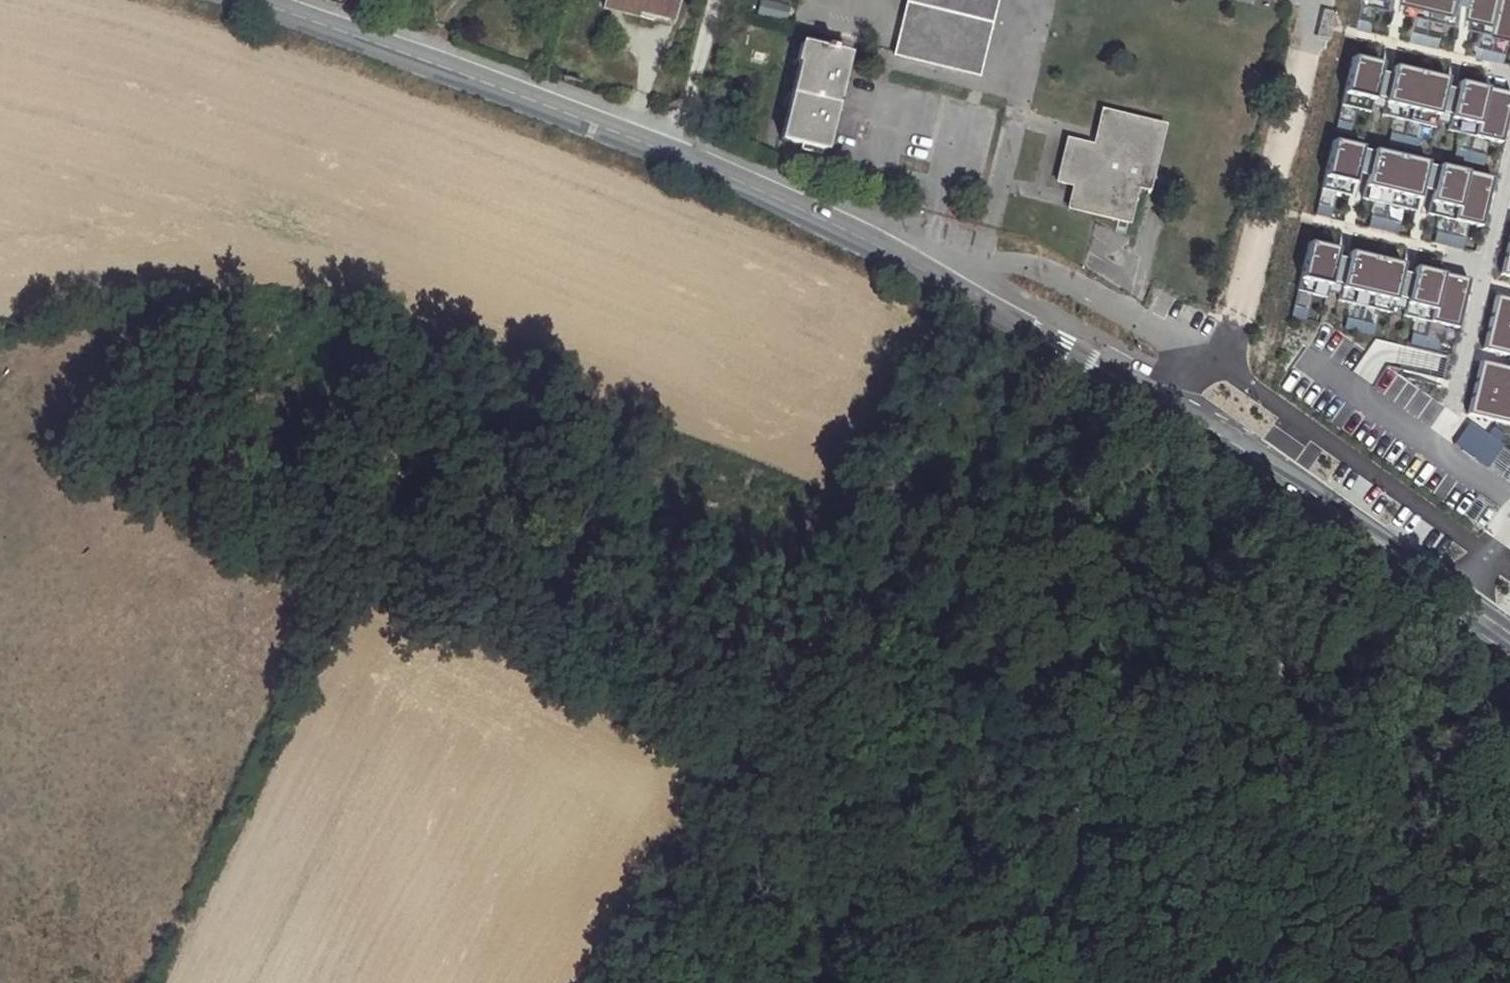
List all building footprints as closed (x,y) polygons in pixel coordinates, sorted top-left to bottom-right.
[(603,9),(626,14),(629,2),(621,0),(605,0),(603,9)] [(629,2),(626,14),(636,16),(637,10),(672,19),(676,0),(621,0),(629,2)] [(893,56),(978,76),(997,0),(907,0),(893,56)] [(823,48),(801,43),(796,63),(799,64),(781,139),(824,149),(834,109),(842,111),(844,97),(837,95),(847,55),(834,51),(835,46),(825,43),(823,48)] [(1164,126),(1102,110),(1094,145),(1068,139),(1057,183),(1073,186),(1069,208),(1129,223),(1137,187),(1148,190),(1164,126)]
